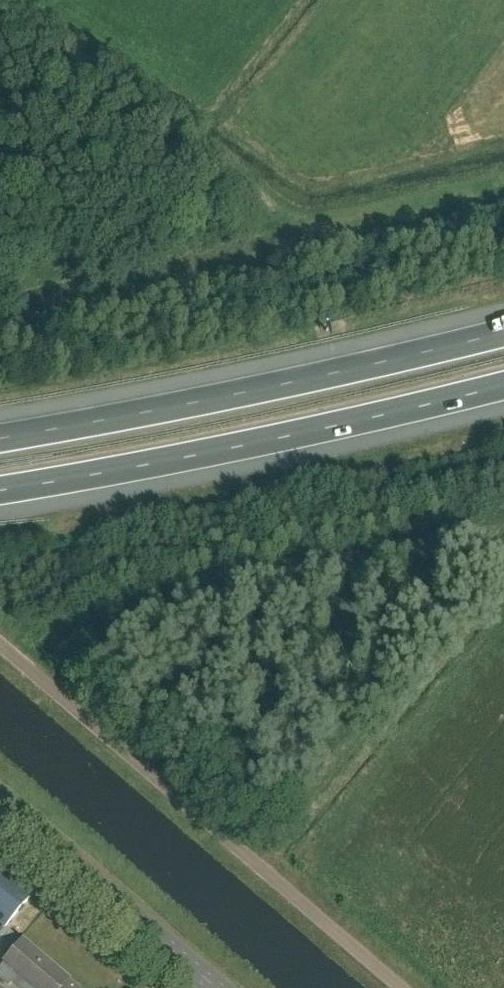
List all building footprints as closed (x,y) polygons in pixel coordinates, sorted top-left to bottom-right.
[(4,867),(0,872),(0,935),(32,898),(19,886),(22,882),(4,867)] [(27,939),(19,949),(17,947),(13,951),(15,953),(1,969),(4,971),(0,975),(0,976),(10,984),(13,980),(22,987),(81,987),(71,979),(72,978),(27,939)]
